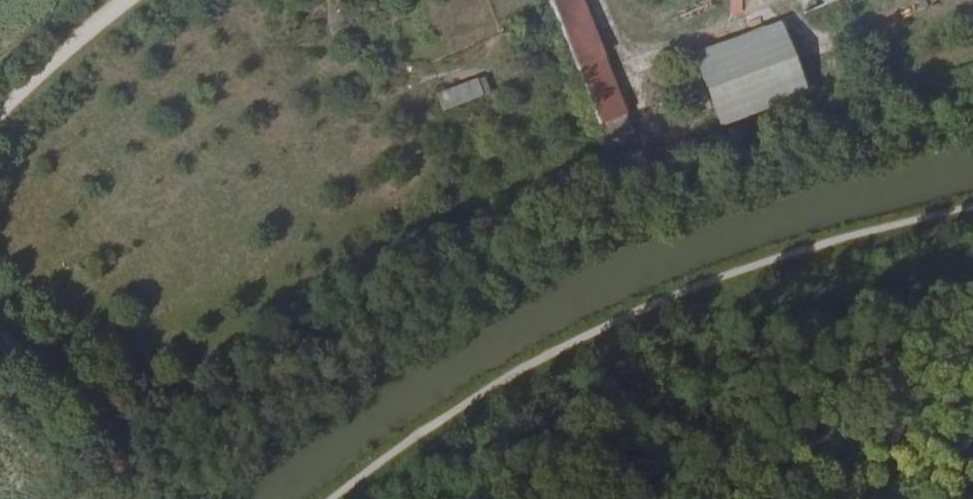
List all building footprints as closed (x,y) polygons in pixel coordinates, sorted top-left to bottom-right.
[(596,121),(619,112),(576,0),(549,0),(596,121)] [(742,22),(686,43),(695,65),(750,44),(742,22)] [(767,87),(750,44),(695,65),(711,108),(767,87)] [(441,110),(487,93),(481,75),(434,91),(441,110)]
